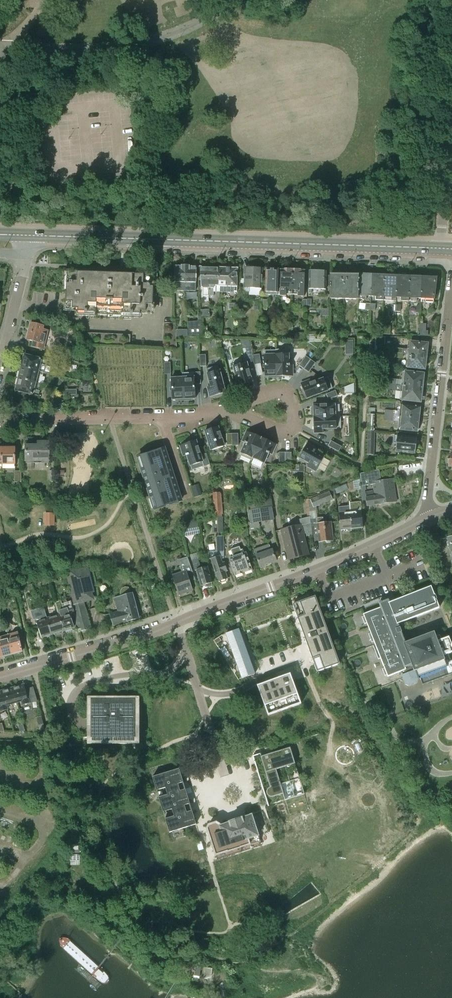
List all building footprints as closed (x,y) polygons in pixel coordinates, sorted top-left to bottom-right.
[(185,291),(185,267),(176,266),(175,283),(179,283),(178,291),(185,291)] [(192,283),(196,283),(196,267),(185,267),(185,291),(192,291),(192,283)] [(200,267),(201,285),(203,286),(203,295),(214,296),(214,289),(220,289),(220,286),(220,268),(200,267)] [(220,286),(220,289),(220,293),(237,293),(238,268),(220,268),(220,286)] [(263,269),(245,269),(244,292),(250,292),(250,289),(262,289),(263,269)] [(265,292),(277,293),(278,269),(266,269),(265,292)] [(292,295),(293,270),(285,270),(281,270),(280,296),(286,296),(286,295),(292,295)] [(293,270),(292,295),(298,295),(298,296),(304,297),(305,271),(301,271),(293,270)] [(309,289),(326,290),(326,272),(309,271),(309,289)] [(153,312),(153,296),(154,287),(151,287),(151,275),(70,272),(70,284),(67,284),(66,309),(78,310),(78,312),(141,315),(141,312),(153,312)] [(359,276),(359,299),(367,300),(367,296),(371,297),(372,275),(371,275),(371,276),(366,275),(365,274),(361,274),(360,275),(359,275),(359,276)] [(372,275),(371,297),(376,297),(376,300),(383,301),(384,275),(380,274),(379,276),(374,276),(374,275),(372,275)] [(344,299),(345,275),(330,275),(330,298),(344,299)] [(345,275),(344,299),(359,299),(359,276),(345,275)] [(384,275),(383,301),(396,301),(396,298),(397,276),(396,276),(396,277),(391,276),(390,275),(384,275)] [(397,276),(396,298),(401,298),(401,301),(408,302),(409,276),(405,276),(404,277),(399,277),(399,276),(397,276)] [(409,276),(408,302),(417,302),(417,299),(421,299),(422,277),(421,277),(421,278),(416,278),(415,276),(409,276)] [(422,277),(421,299),(426,299),(426,302),(434,303),(436,279),(435,279),(434,277),(430,277),(429,278),(424,278),(424,277),(422,277)] [(189,337),(202,336),(201,322),(188,323),(189,337)] [(31,323),(27,340),(33,341),(32,347),(43,350),(48,331),(43,329),(44,326),(31,323)] [(407,354),(426,356),(426,351),(428,350),(428,346),(427,346),(427,344),(418,343),(410,342),(410,350),(408,349),(403,349),(403,350),(397,349),(396,353),(404,354),(403,354),(407,355),(407,354)] [(275,349),(275,350),(276,350),(277,377),(292,376),(292,365),(290,365),(290,364),(289,364),(288,349),(275,349)] [(49,356),(62,359),(72,362),(74,356),(50,350),(49,356)] [(276,350),(275,350),(264,350),(265,376),(268,376),(268,378),(277,378),(277,377),(276,350)] [(426,356),(407,354),(407,355),(406,359),(409,360),(408,367),(424,369),(425,367),(426,367),(426,363),(425,362),(426,356)] [(25,355),(22,367),(38,371),(45,373),(48,361),(25,355)] [(49,356),(48,361),(60,364),(62,359),(49,356)] [(306,356),(299,365),(304,369),(311,360),(306,356)] [(311,360),(304,369),(309,373),(316,363),(311,360)] [(247,362),(232,366),(238,386),(253,382),(247,362)] [(218,366),(206,369),(210,382),(209,382),(210,387),(208,387),(211,397),(225,393),(223,384),(221,377),(218,366)] [(36,382),(38,371),(22,367),(19,378),(36,382)] [(201,384),(200,372),(182,373),(183,378),(184,401),(192,400),(192,399),(196,398),(195,384),(201,384)] [(424,374),(405,372),(403,372),(401,386),(422,388),(423,382),(424,382),(425,377),(423,376),(424,374)] [(34,390),(36,382),(19,378),(16,390),(39,396),(40,391),(34,390)] [(176,401),(184,401),(183,378),(171,379),(172,400),(176,399),(176,401)] [(312,383),(310,380),(300,384),(307,401),(328,393),(323,379),(312,383)] [(354,393),(354,384),(344,387),(344,393),(354,393)] [(421,394),(422,388),(401,386),(396,385),(388,384),(387,390),(395,391),(401,391),(400,400),(420,402),(421,400),(422,399),(423,395),(421,394)] [(336,391),(326,394),(328,400),(338,396),(336,391)] [(399,416),(419,418),(420,413),(421,412),(421,409),(420,408),(420,406),(401,404),(401,405),(400,404),(399,416)] [(340,416),(340,405),(312,406),(312,415),(314,414),(314,417),(314,418),(340,416)] [(341,428),(341,416),(340,416),(314,418),(314,417),(313,417),(314,432),(324,432),(324,430),(328,430),(328,429),(341,428)] [(398,429),(400,429),(417,431),(418,429),(419,429),(419,425),(418,425),(419,418),(399,416),(398,429)] [(211,450),(224,446),(218,427),(214,428),(214,426),(206,429),(206,431),(205,431),(211,450)] [(240,456),(252,461),(253,459),(252,459),(261,438),(247,432),(243,442),(244,443),(245,444),(240,456)] [(394,436),(393,443),(397,444),(396,451),(415,453),(416,445),(417,443),(418,441),(416,439),(416,438),(398,436),(397,436),(394,436)] [(252,459),(253,459),(264,464),(268,454),(269,454),(271,454),(275,444),(261,438),(252,459)] [(50,461),(50,442),(50,441),(49,441),(49,442),(38,442),(38,445),(26,445),(25,445),(25,462),(50,461)] [(181,446),(184,456),(186,455),(186,456),(187,456),(192,471),(210,465),(206,454),(201,456),(196,441),(181,446)] [(328,446),(339,452),(342,447),(331,441),(328,446)] [(302,453),(299,458),(304,461),(309,464),(308,466),(317,471),(324,457),(315,452),(315,451),(315,450),(315,449),(307,444),(302,453)] [(2,448),(2,464),(15,464),(15,448),(2,448)] [(181,501),(164,448),(138,457),(138,458),(140,457),(144,468),(141,468),(151,498),(153,497),(157,508),(154,509),(154,510),(181,501)] [(377,470),(360,474),(362,486),(366,486),(373,484),(375,496),(373,496),(372,491),(366,492),(367,500),(368,506),(396,501),(393,479),(380,481),(378,470),(377,470)] [(354,481),(347,483),(347,489),(349,489),(349,492),(355,491),(354,481)] [(329,492),(311,500),(314,508),(315,507),(333,500),(329,492)] [(222,514),(221,493),(213,494),(214,515),(222,514)] [(247,505),(251,528),(259,526),(258,522),(273,520),(272,507),(270,498),(247,502),(247,505)] [(349,503),(349,506),(352,529),(363,528),(360,501),(349,503)] [(341,530),(352,529),(349,506),(338,507),(341,530)] [(54,513),(45,513),(45,526),(54,526),(54,513)] [(223,517),(212,517),(213,532),(223,532),(223,517)] [(300,520),(302,525),(281,530),(289,560),(309,554),(304,534),(306,534),(306,537),(312,535),(311,522),(310,518),(300,520)] [(317,518),(318,534),(319,542),(326,541),(327,543),(330,542),(331,541),(333,541),(331,522),(323,523),(322,518),(317,518)] [(191,529),(192,534),(199,532),(197,523),(184,525),(185,530),(191,529)] [(219,582),(220,581),(221,583),(227,582),(227,579),(225,572),(227,571),(224,563),(222,563),(221,560),(224,558),(224,536),(216,537),(217,550),(208,552),(208,560),(212,560),(219,582)] [(254,550),(260,567),(277,561),(272,549),(271,550),(269,545),(254,550)] [(233,557),(230,559),(235,576),(252,570),(246,553),(242,554),(240,546),(231,550),(233,557)] [(184,566),(180,567),(182,573),(173,576),(179,595),(193,590),(188,577),(194,576),(190,564),(188,557),(181,559),(184,566)] [(212,586),(212,583),(213,583),(208,566),(201,568),(199,559),(192,561),(195,571),(196,570),(201,586),(206,585),(207,587),(212,586)] [(74,604),(76,615),(80,632),(90,629),(84,602),(90,601),(84,578),(91,576),(88,566),(66,572),(65,572),(74,604)] [(132,593),(131,593),(128,588),(125,587),(122,588),(121,591),(121,593),(122,596),(120,596),(124,610),(110,614),(114,625),(140,618),(132,593)] [(381,607),(380,608),(363,614),(364,616),(362,617),(365,624),(367,623),(371,633),(369,634),(378,659),(380,658),(384,668),(382,669),(385,676),(387,675),(388,677),(400,672),(405,684),(409,686),(416,683),(418,680),(417,677),(420,676),(423,685),(451,674),(451,660),(448,654),(451,652),(451,647),(449,637),(442,640),(440,635),(436,637),(434,632),(405,643),(401,633),(402,633),(400,628),(399,628),(398,624),(440,608),(431,587),(390,603),(388,600),(380,603),(381,607)] [(1,595),(2,600),(12,598),(10,588),(0,590),(0,595),(1,595)] [(317,596),(294,604),(318,672),(341,664),(317,596)] [(58,615),(63,631),(74,628),(71,616),(76,615),(74,604),(72,605),(71,601),(62,603),(61,600),(55,602),(56,606),(59,615),(58,615)] [(42,638),(53,634),(47,618),(44,609),(40,611),(34,612),(36,618),(37,620),(42,638)] [(63,631),(58,615),(47,618),(53,634),(63,631)] [(5,625),(8,635),(12,655),(23,652),(17,632),(14,633),(11,624),(5,625)] [(241,630),(228,634),(244,680),(257,675),(241,630)] [(12,655),(8,635),(0,637),(0,645),(3,658),(12,655)] [(292,673),(259,685),(270,716),(303,704),(292,673)] [(13,688),(18,703),(21,702),(23,705),(30,703),(25,685),(13,688)] [(7,706),(18,703),(13,688),(2,691),(7,706)] [(37,701),(33,688),(26,690),(30,703),(37,701)] [(2,691),(0,692),(0,710),(0,712),(8,709),(7,706),(2,691)] [(136,738),(136,705),(139,705),(139,698),(88,698),(88,719),(91,719),(91,738),(136,738)] [(258,751),(252,753),(267,803),(305,792),(290,744),(259,754),(258,751)] [(152,777),(156,790),(183,782),(179,769),(152,777)] [(183,782),(156,790),(157,792),(157,791),(157,790),(165,788),(168,795),(159,798),(159,797),(158,797),(163,811),(189,803),(185,788),(184,788),(185,790),(180,791),(178,784),(182,783),(183,784),(184,784),(183,782)] [(189,803),(163,811),(163,813),(164,813),(164,812),(172,809),(174,816),(166,819),(165,818),(169,833),(196,824),(191,810),(191,811),(187,813),(184,805),(189,804),(190,805),(189,803)] [(254,824),(252,815),(220,825),(219,824),(216,822),(209,825),(207,828),(215,855),(228,852),(241,848),(240,847),(250,844),(248,838),(258,835),(254,824)] [(71,861),(80,861),(80,850),(79,850),(70,850),(70,861),(71,861)] [(263,918),(269,926),(277,920),(270,912),(263,918)] [(60,947),(102,984),(107,983),(111,978),(65,939),(62,938),(59,940),(60,947)] [(193,964),(187,961),(184,966),(191,969),(193,964)] [(212,968),(205,967),(203,977),(211,977),(212,968)]
